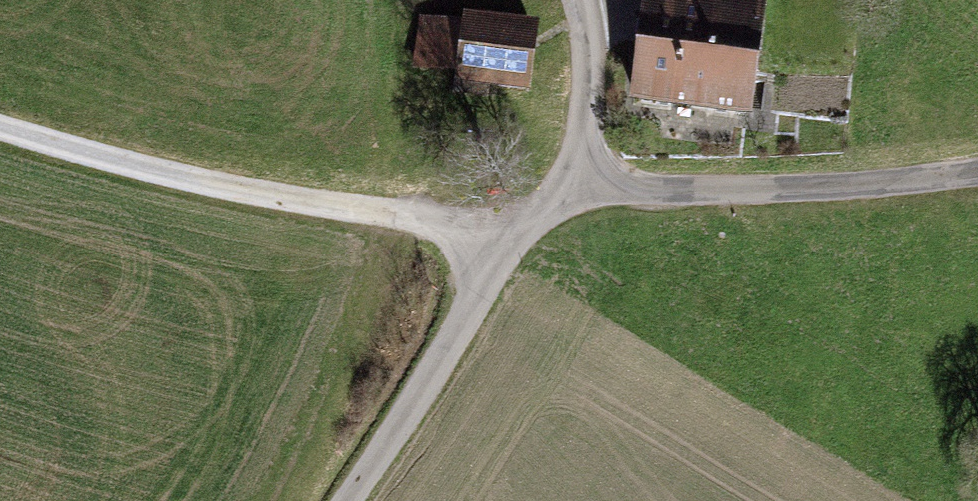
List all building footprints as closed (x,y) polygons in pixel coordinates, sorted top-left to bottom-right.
[(638,118),(762,131),(776,0),(650,0),(638,118)] [(469,34),(423,30),(418,82),(461,86),(459,106),(491,109),(492,99),(538,104),(545,30),(471,22),(469,34)]
